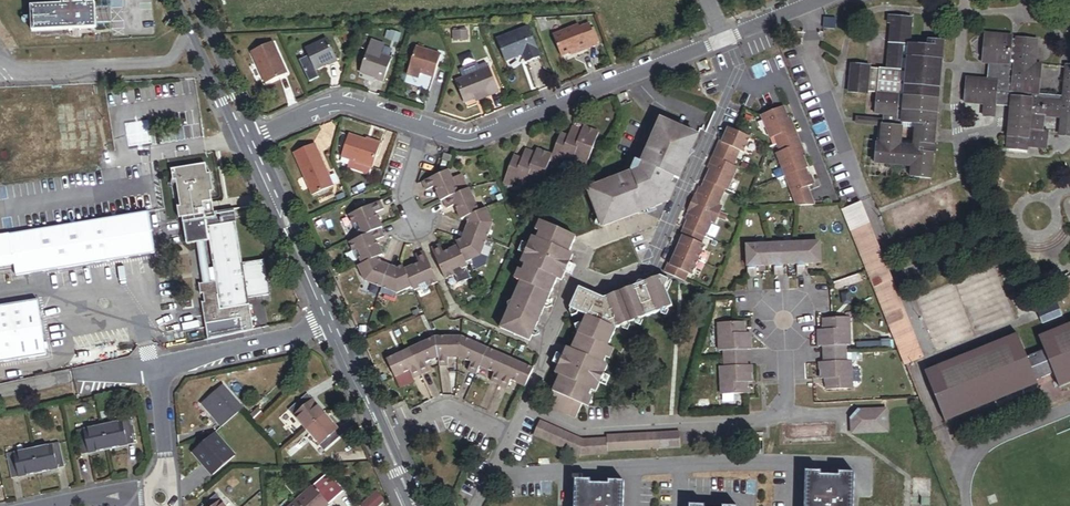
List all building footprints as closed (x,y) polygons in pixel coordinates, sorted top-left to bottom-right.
[(95,3),(87,4),(86,0),(60,0),(61,5),(31,6),(32,31),(97,28),(96,23),(96,8),(95,3)] [(111,23),(110,7),(96,8),(96,23),(111,23)] [(926,146),(941,45),(926,43),(925,48),(907,46),(911,19),(888,16),(886,26),(890,27),(884,69),(852,64),(850,78),(853,79),(853,84),(849,84),(848,92),(870,95),(870,92),(873,93),(870,112),(878,114),(877,119),(876,124),(875,124),(875,126),(872,143),(869,142),(866,162),(902,167),(901,177),(921,180),(925,156),(926,156),(927,147),(926,146)] [(600,44),(591,22),(581,26),(580,24),(553,34),(562,56),(579,49),(581,52),(600,44)] [(527,61),(542,55),(530,25),(499,38),(508,60),(521,55),(521,53),(524,52),(527,61)] [(398,43),(401,34),(391,31),(388,40),(398,43)] [(468,40),(468,31),(453,31),(453,40),(468,40)] [(353,41),(352,34),(343,35),(343,42),(353,41)] [(1036,65),(1035,65),(1036,59),(1030,59),(1032,40),(1016,38),(1015,42),(1012,42),(1012,36),(991,34),(988,64),(987,80),(966,78),(964,103),(984,105),(983,117),(995,118),(996,106),(1010,107),(1006,149),(1028,151),(1028,148),(1046,150),(1048,132),(1043,131),(1044,117),(1060,119),(1069,120),(1069,66),(1065,65),(1062,96),(1039,94),(1033,94),(1036,65)] [(988,64),(991,34),(984,34),(982,64),(988,64)] [(339,61),(328,38),(306,48),(316,70),(329,64),(330,65),(339,61)] [(265,83),(288,73),(273,41),(251,51),(265,83)] [(435,78),(442,55),(416,47),(407,75),(420,79),(421,74),(435,78)] [(383,82),(391,58),(367,50),(360,73),(374,78),(374,79),(383,82)] [(1039,94),(1042,65),(1036,65),(1033,94),(1039,94)] [(498,92),(488,67),(456,80),(465,103),(480,97),(481,99),(498,92)] [(793,129),(788,118),(783,106),(763,114),(772,137),(776,135),(779,143),(798,135),(795,128),(793,129)] [(876,124),(877,119),(850,115),(849,122),(875,126),(875,124),(876,124)] [(669,202),(676,185),(671,183),(674,178),(678,180),(698,134),(661,118),(660,117),(657,125),(640,162),(637,161),(632,173),(588,189),(598,216),(603,227),(637,214),(655,208),(669,202)] [(1060,119),(1058,137),(1069,138),(1069,120),(1060,119)] [(502,185),(511,188),(513,183),(524,187),(525,184),(538,189),(549,162),(558,166),(560,160),(570,164),(572,161),(585,167),(599,134),(583,127),(580,135),(571,132),(569,137),(560,134),(552,156),(536,150),(533,157),(524,154),(522,160),(513,157),(502,185)] [(743,153),(750,137),(729,128),(725,137),(722,143),(720,142),(717,150),(736,158),(739,151),(743,153)] [(372,169),(380,145),(366,140),(349,134),(341,158),(354,162),(353,163),(372,169)] [(803,155),(799,144),(801,143),(798,135),(779,143),(782,151),(778,152),(787,175),(806,167),(808,166),(803,155)] [(335,185),(316,142),(294,151),(313,195),(335,185)] [(727,189),(737,167),(733,166),(736,158),(717,150),(714,157),(716,158),(711,169),(706,180),(727,189)] [(450,162),(451,156),(443,154),(442,159),(450,162)] [(809,175),(806,167),(787,175),(799,205),(815,204),(807,185),(812,183),(809,175)] [(458,194),(448,171),(422,183),(426,191),(433,188),(440,202),(442,201),(458,194)] [(720,205),(727,189),(706,180),(703,188),(699,196),(695,195),(689,210),(692,212),(713,221),(717,223),(724,207),(720,205)] [(243,264),(234,210),(214,213),(211,193),(214,192),(213,189),(178,194),(180,207),(177,208),(179,219),(182,219),(187,245),(196,244),(204,242),(209,241),(214,275),(210,276),(211,283),(203,284),(198,285),(200,295),(203,294),(204,303),(202,303),(208,341),(254,331),(249,301),(272,297),(266,260),(243,264)] [(478,213),(468,190),(458,194),(442,201),(446,209),(454,206),(460,221),(465,219),(478,213)] [(382,229),(375,214),(384,211),(380,202),(349,216),(352,225),(358,223),(361,231),(359,232),(361,238),(380,229),(382,229)] [(923,359),(860,204),(844,210),(907,365),(923,359)] [(486,241),(492,224),(485,209),(478,213),(465,219),(467,225),(464,233),(486,241)] [(703,245),(713,221),(692,212),(682,236),(684,237),(681,242),(677,251),(700,261),(707,247),(703,245)] [(16,276),(156,254),(149,213),(0,237),(0,267),(14,264),(16,276)] [(603,227),(598,216),(594,225),(603,227)] [(542,235),(546,226),(539,222),(535,232),(538,233),(542,235)] [(361,231),(358,223),(352,225),(356,233),(359,232),(361,231)] [(531,337),(535,329),(543,309),(547,301),(556,280),(561,282),(564,274),(569,264),(572,257),(568,255),(575,239),(546,226),(542,235),(538,233),(536,240),(531,237),(527,246),(523,255),(519,264),(524,266),(521,272),(524,274),(520,283),(513,300),(506,304),(508,311),(499,329),(529,343),(531,337)] [(382,256),(376,241),(384,238),(380,229),(361,238),(349,243),(353,253),(358,251),(362,259),(359,260),(361,265),(378,257),(382,256)] [(479,257),(486,241),(464,233),(461,240),(455,242),(457,248),(465,264),(479,257)] [(210,276),(204,242),(196,244),(203,284),(211,283),(210,276)] [(821,264),(820,242),(746,245),(747,276),(757,276),(757,267),(774,266),(774,275),(784,275),(783,266),(796,265),(797,275),(801,275),(807,264),(821,264)] [(523,255),(527,246),(521,243),(517,252),(523,255)] [(465,264),(457,248),(443,254),(439,245),(430,249),(444,280),(454,276),(451,271),(460,267),(461,270),(466,268),(465,264)] [(362,259),(358,251),(353,253),(357,261),(359,260),(362,259)] [(694,276),(700,261),(677,251),(674,260),(671,265),(669,264),(666,273),(686,282),(690,274),(694,276)] [(437,284),(424,252),(415,256),(418,265),(404,271),(411,288),(413,292),(419,289),(418,287),(426,283),(428,288),(437,284)] [(380,289),(388,266),(381,264),(378,257),(361,265),(357,267),(364,282),(380,289)] [(571,276),(575,267),(569,264),(564,274),(571,276)] [(411,288),(404,271),(402,266),(395,269),(388,266),(380,289),(397,295),(411,288)] [(462,272),(461,270),(460,267),(451,271),(454,276),(462,272)] [(520,283),(524,274),(521,272),(518,271),(514,280),(520,283)] [(603,357),(607,348),(616,329),(620,327),(629,324),(634,323),(642,319),(660,312),(668,309),(672,307),(665,289),(668,281),(659,277),(645,283),(638,282),(634,288),(628,286),(624,288),(622,289),(621,290),(621,292),(603,299),(578,288),(569,309),(585,317),(581,325),(578,333),(570,350),(565,348),(562,357),(558,366),(554,374),(559,377),(546,406),(575,420),(582,406),(586,396),(588,397),(590,391),(595,392),(599,384),(603,375),(607,367),(602,364),(605,358),(603,357)] [(428,288),(426,283),(418,287),(419,289),(420,291),(428,288)] [(38,300),(0,307),(0,363),(47,355),(38,300)] [(552,307),(549,302),(547,301),(543,309),(546,310),(552,307)] [(1063,316),(1058,304),(1038,312),(1043,324),(1063,316)] [(851,346),(850,317),(822,319),(823,330),(817,330),(818,347),(823,347),(824,362),(819,363),(820,380),(825,379),(826,390),(853,389),(852,361),(847,361),(847,346),(851,346)] [(743,333),(743,322),(717,323),(719,351),(722,351),(723,367),(719,367),(720,395),(748,394),(747,383),(753,382),(752,365),(748,366),(747,350),(752,350),(751,333),(743,333)] [(1039,382),(1046,379),(1056,375),(1063,390),(1069,387),(1069,327),(1042,339),(1046,351),(1029,358),(1019,334),(927,372),(949,423),(1040,385),(1039,382)] [(437,358),(435,337),(409,349),(421,375),(429,372),(425,364),(437,358)] [(458,358),(461,338),(435,337),(437,358),(438,367),(447,367),(447,358),(458,358)] [(479,368),(487,349),(461,338),(458,358),(470,364),(467,371),(475,375),(479,368)] [(609,360),(613,351),(607,348),(603,357),(605,358),(609,360)] [(421,375),(409,349),(386,360),(394,378),(408,371),(412,379),(421,375)] [(498,386),(510,359),(487,349),(479,368),(493,374),(489,382),(498,386)] [(558,366),(562,357),(556,354),(552,363),(558,366)] [(524,388),(532,369),(510,359),(498,386),(506,389),(510,381),(524,388)] [(606,387),(610,377),(603,375),(599,384),(606,387)] [(222,428),(244,409),(224,385),(203,404),(222,428)] [(326,414),(308,394),(290,410),(307,430),(326,414)] [(588,409),(592,398),(588,397),(586,396),(582,406),(588,409)] [(258,424),(265,416),(258,409),(250,416),(258,424)] [(888,433),(886,409),(866,410),(850,428),(851,434),(888,433)] [(850,428),(866,410),(859,410),(850,421),(850,428)] [(343,434),(326,414),(307,430),(310,434),(304,439),(312,448),(319,444),(324,451),(343,434)] [(136,445),(130,420),(104,426),(109,450),(136,445)] [(680,449),(679,433),(606,436),(606,439),(582,440),(539,421),(532,436),(533,436),(579,457),(607,455),(607,452),(680,449)] [(109,450),(104,426),(78,431),(83,456),(109,450)] [(235,457),(216,433),(194,452),(214,476),(235,457)] [(66,468),(60,444),(33,450),(39,474),(66,468)] [(39,474),(33,450),(8,455),(13,480),(39,474)] [(855,474),(839,473),(839,476),(821,475),(821,473),(808,472),(807,505),(854,505),(855,474)] [(340,495),(324,477),(296,501),(301,505),(328,505),(340,495)] [(624,483),(624,482),(609,482),(608,484),(590,484),(590,480),(576,480),(575,505),(623,505),(624,483)] [(255,496),(262,490),(258,486),(257,487),(254,484),(248,489),(255,496)] [(361,505),(377,505),(385,498),(376,489),(360,505),(361,505)] [(216,495),(203,505),(226,505),(216,495)]
